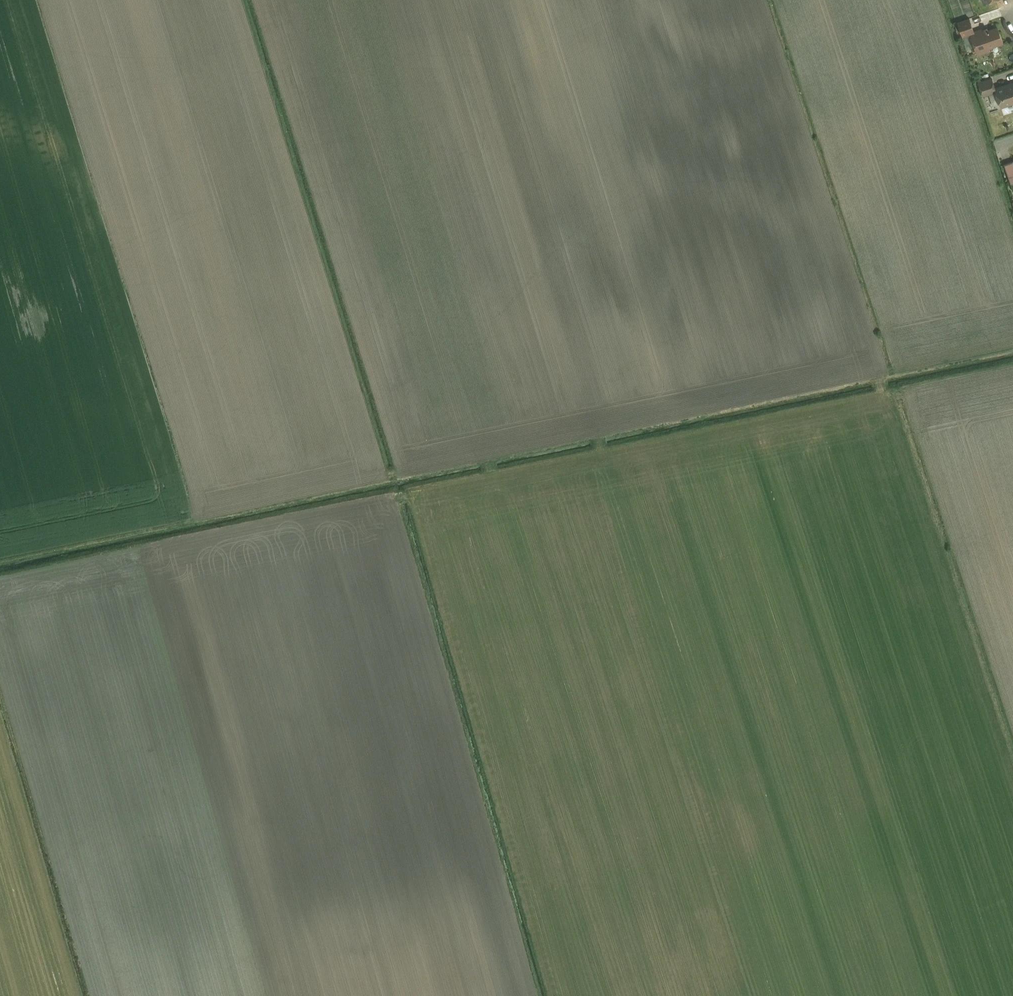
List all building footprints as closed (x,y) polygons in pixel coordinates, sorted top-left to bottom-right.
[(971,9),(968,0),(950,0),(954,14),(971,9)] [(1005,42),(998,25),(985,30),(984,26),(969,32),(978,56),(993,50),(991,47),(1005,42)] [(994,87),(1001,107),(1012,103),(1012,81),(994,87)]
